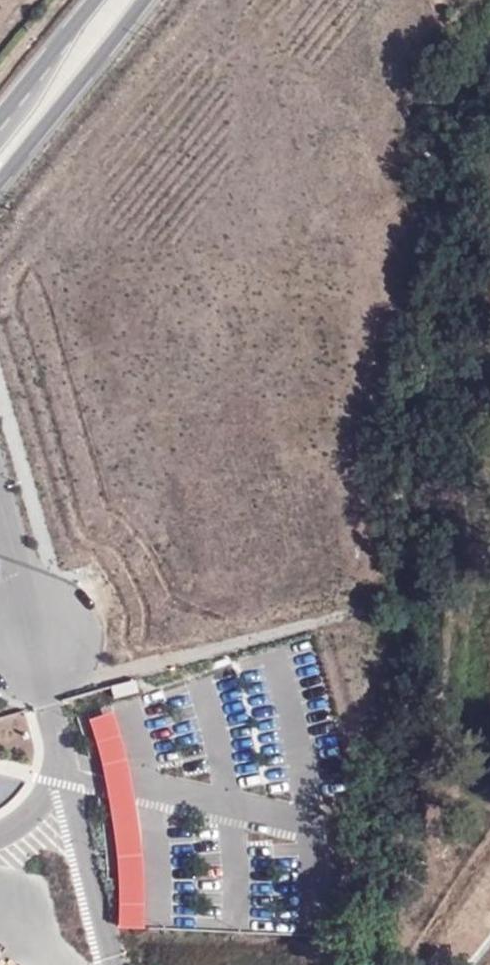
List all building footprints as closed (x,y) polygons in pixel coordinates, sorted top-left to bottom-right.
[(143,925),(173,924),(170,801),(140,802),(143,925)]
